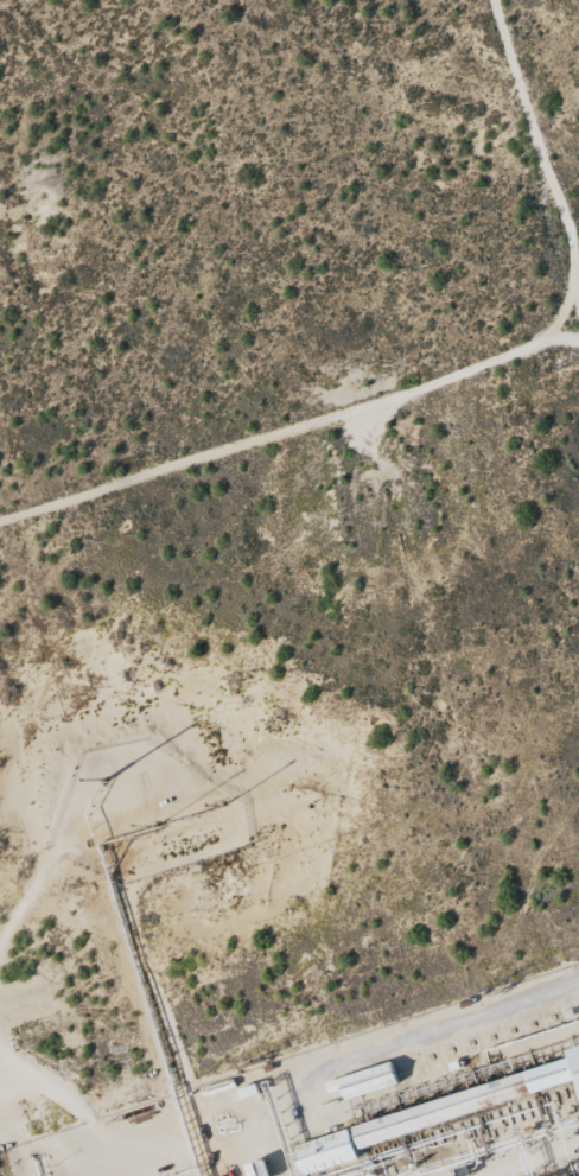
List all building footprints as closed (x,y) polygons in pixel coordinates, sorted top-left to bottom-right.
[(300,1175),(304,1175),(358,1161),(355,1149),(481,1113),(477,1096),(491,1092),(493,1097),(485,1099),(486,1103),(501,1099),(497,1087),(500,1086),(504,1102),(574,1082),(578,1100),(578,1046),(564,1050),(568,1064),(290,1144),(300,1175)] [(341,1089),(343,1100),(398,1087),(393,1064),(328,1080),(330,1092),(341,1089)]
